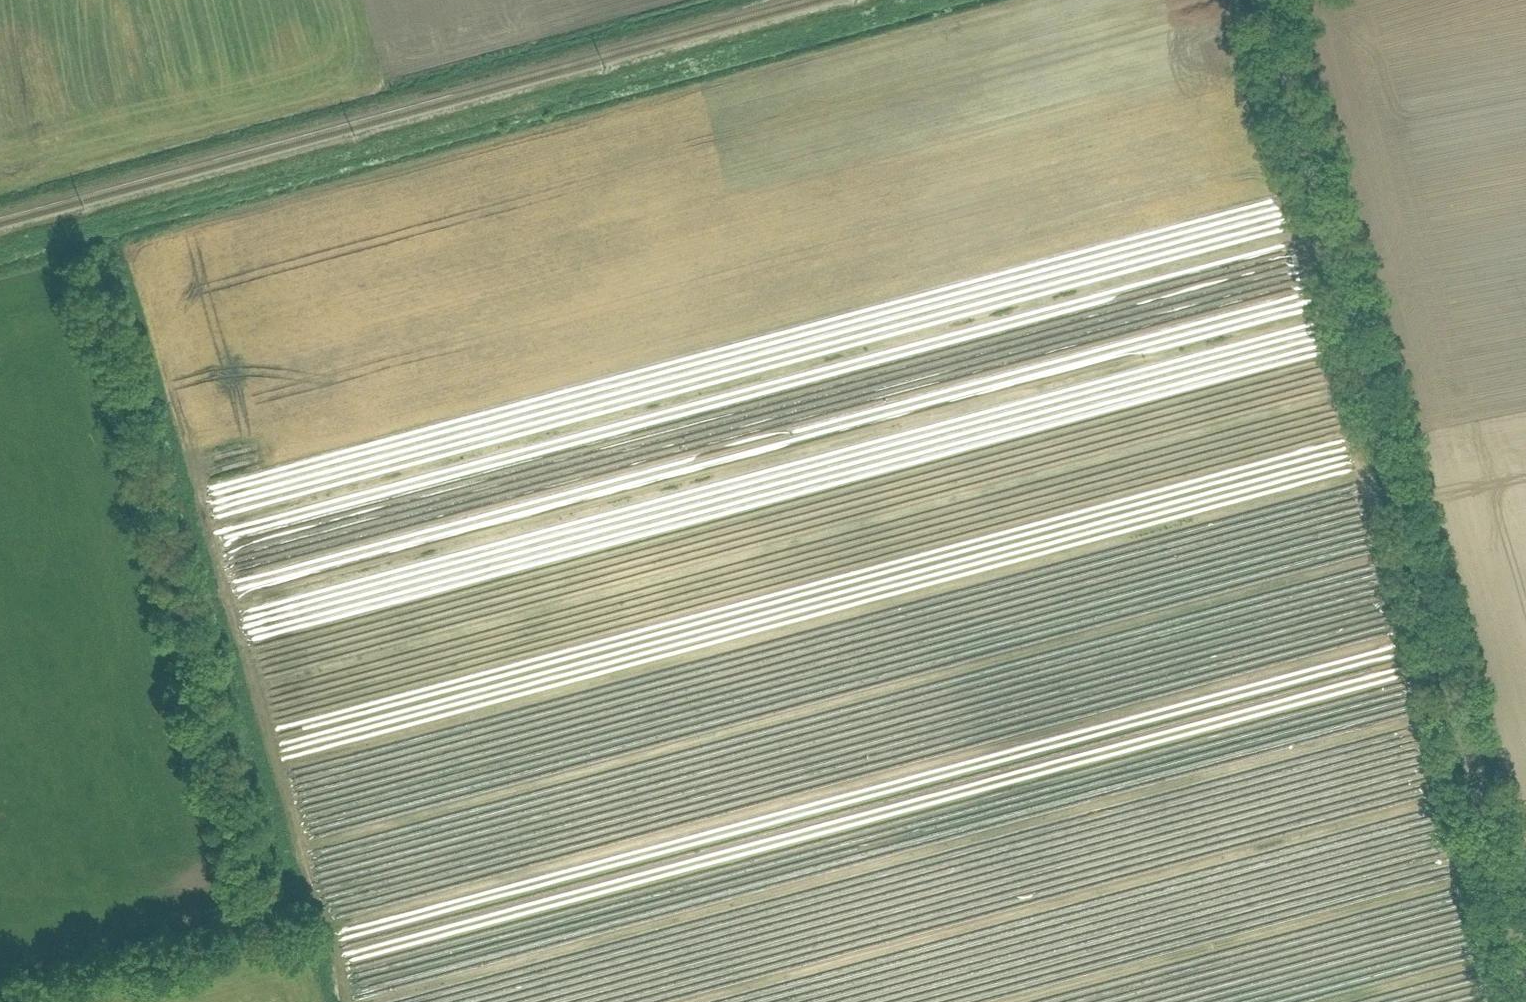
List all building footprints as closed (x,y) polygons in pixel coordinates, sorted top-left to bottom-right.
[(1288,311),(1305,309),(1304,298),(1287,300),(1288,311)]
